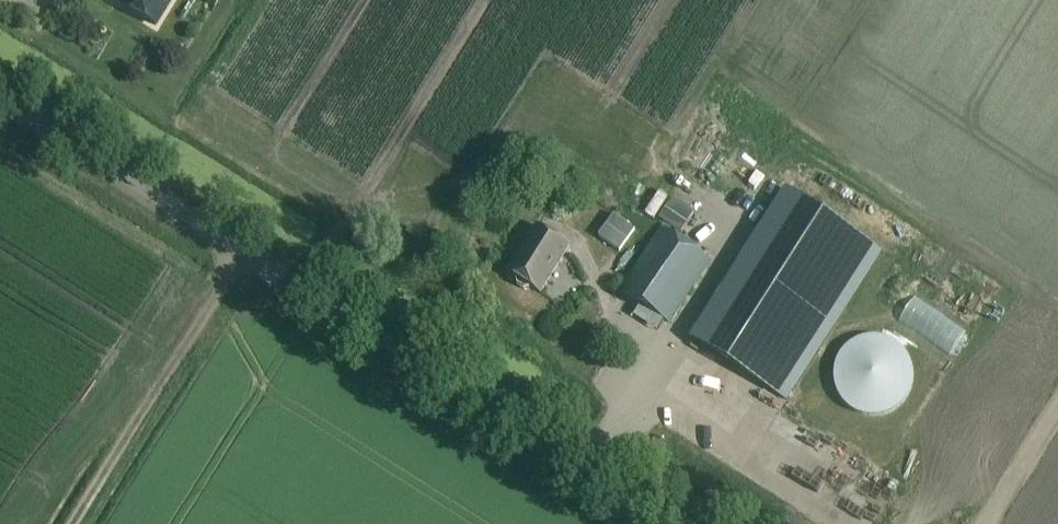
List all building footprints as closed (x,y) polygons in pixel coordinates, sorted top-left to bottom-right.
[(174,0),(129,0),(125,7),(157,27),(174,0)] [(788,401),(882,253),(786,192),(692,340),(788,401)] [(681,235),(694,216),(672,201),(659,220),(681,235)] [(635,231),(614,215),(598,237),(620,252),(635,231)] [(540,292),(569,246),(536,226),(507,272),(517,278),(516,280),(517,285),(524,289),(529,288),(530,286),(540,292)] [(669,324),(711,263),(663,229),(621,290),(669,324)] [(838,360),(835,373),(835,387),(841,400),(850,410),(862,416),(876,418),(890,416),(901,409),(909,400),(914,388),(915,375),(913,363),(906,352),(896,343),(884,339),(871,338),(858,341),(847,349),(838,360)]
